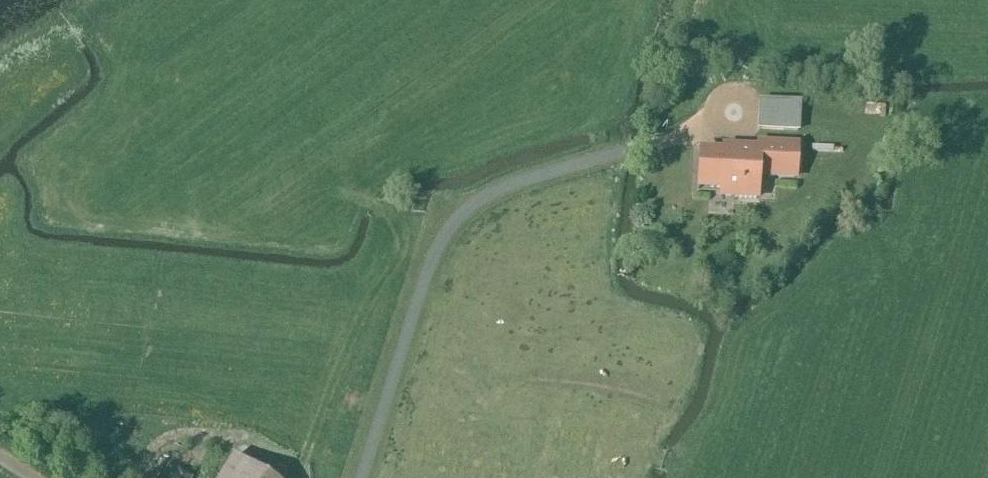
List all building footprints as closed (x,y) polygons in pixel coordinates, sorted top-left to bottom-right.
[(784,100),(783,130),(798,131),(799,101),(784,100)] [(798,180),(799,142),(757,141),(756,147),(721,145),(721,150),(698,149),(697,191),(719,191),(719,199),(759,201),(760,178),(798,180)] [(233,460),(221,477),(262,477),(233,460)]
